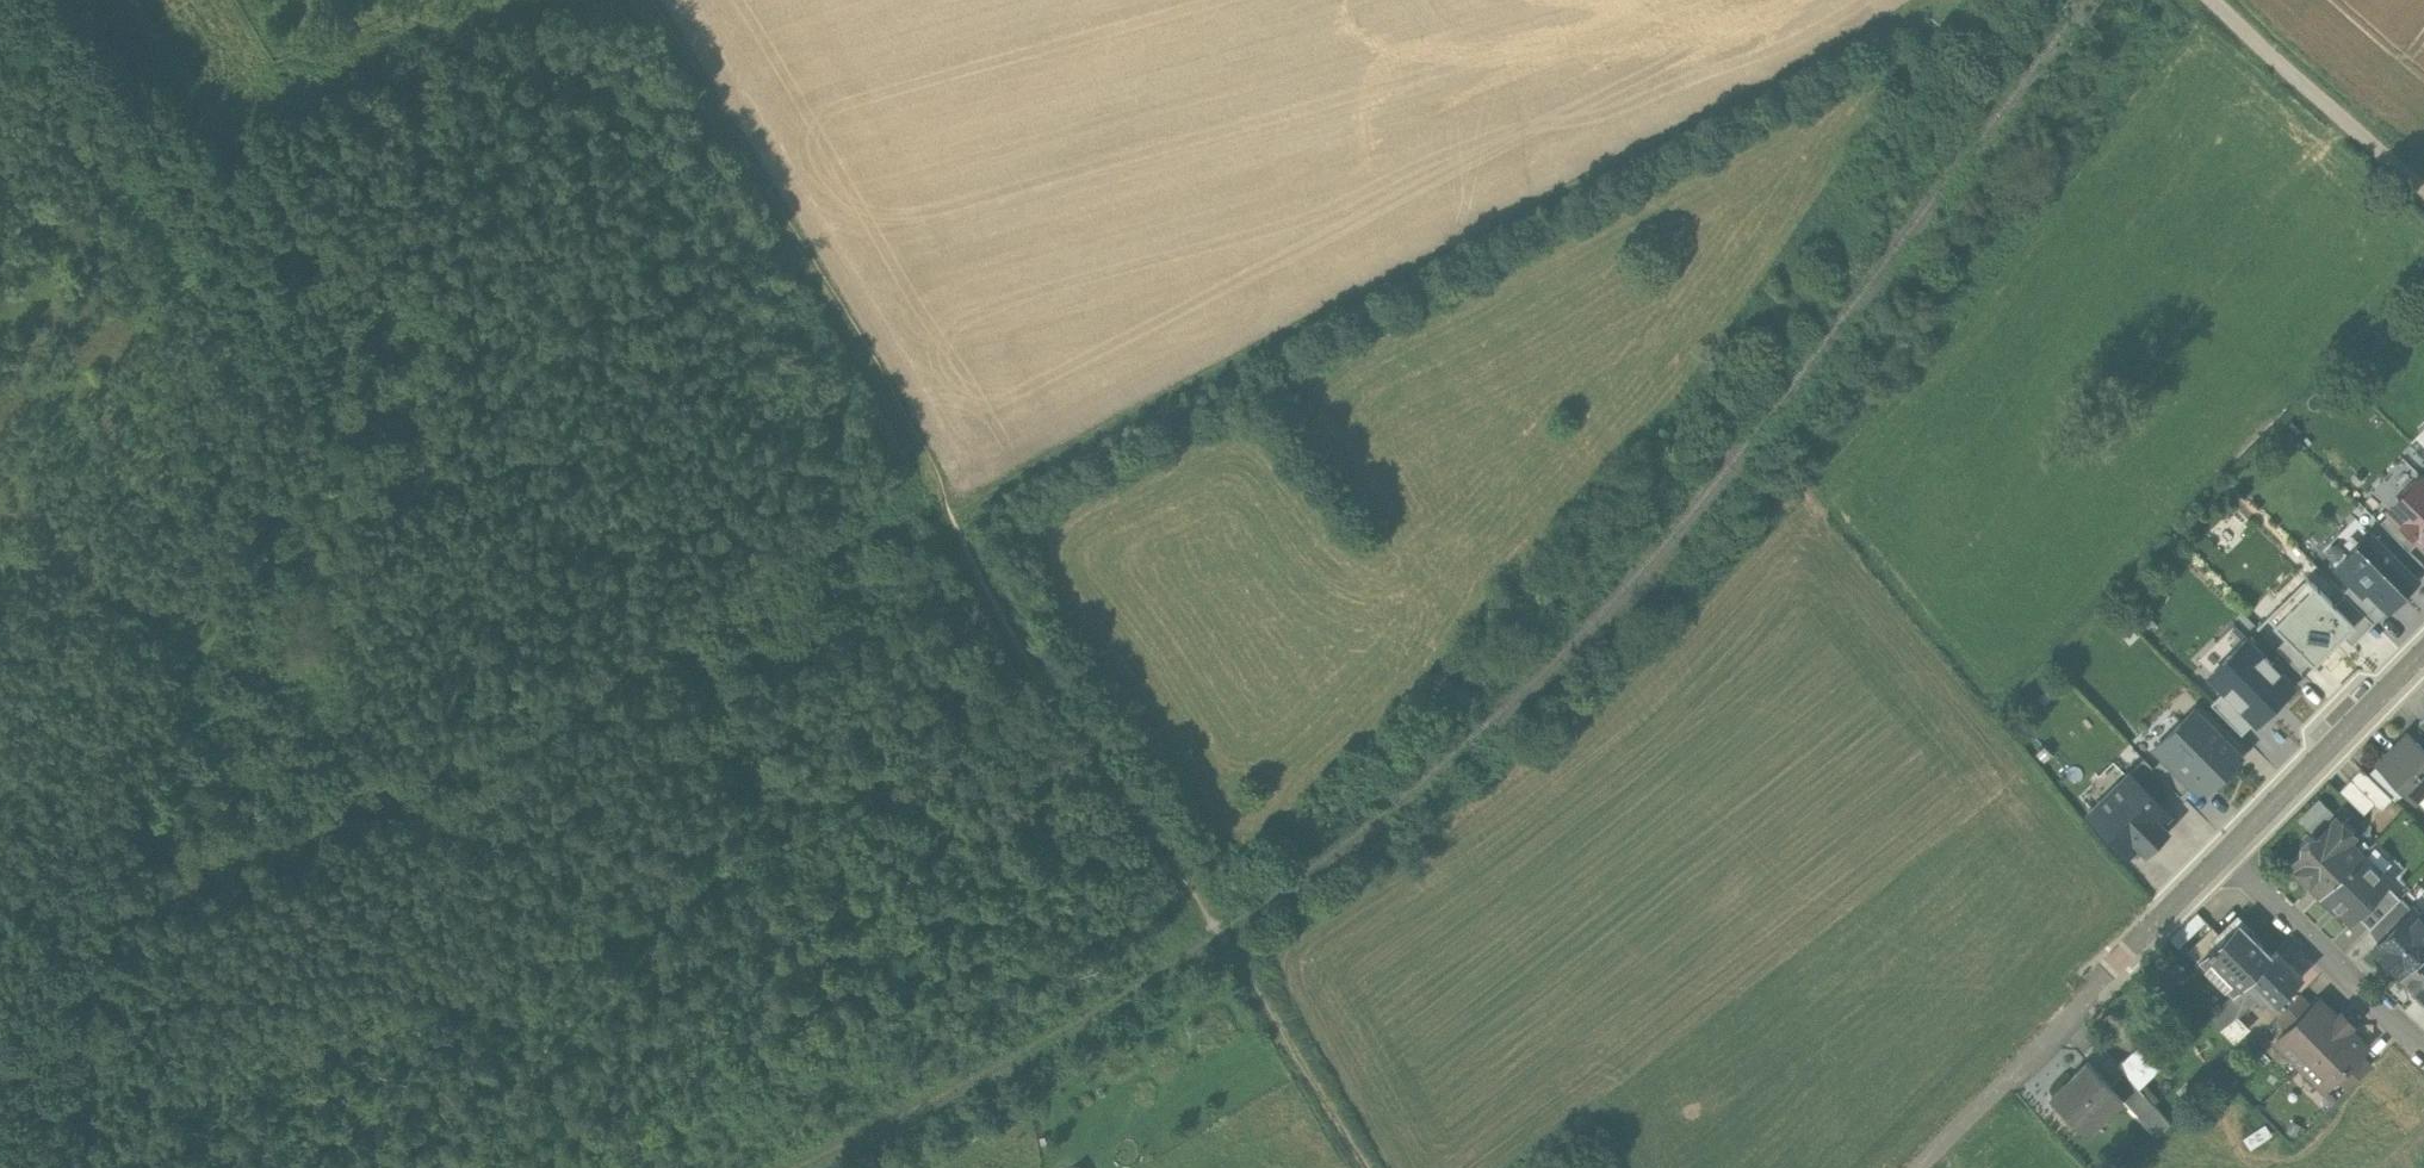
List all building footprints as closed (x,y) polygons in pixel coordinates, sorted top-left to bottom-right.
[(2423,546),(2423,480),(2391,513),(2419,542),(2423,546)] [(2403,546),(2409,552),(2419,542),(2391,513),(2380,524),(2403,546)] [(2402,597),(2418,581),(2413,576),(2393,556),(2371,534),(2336,567),(2353,584),(2363,594),(2367,589),(2384,606),(2385,605),(2397,593),(2402,597)] [(2403,546),(2393,556),(2413,576),(2423,567),(2409,552),(2403,546)] [(2343,637),(2355,626),(2335,606),(2307,579),(2281,605),(2288,612),(2274,626),(2286,639),(2310,662),(2314,667),(2332,649),(2328,646),(2340,634),(2343,637)] [(2345,596),(2373,624),(2389,609),(2385,605),(2384,606),(2367,589),(2363,594),(2353,584),(2343,594),(2345,596)] [(2355,626),(2343,637),(2352,646),(2373,624),(2345,596),(2335,606),(2355,626)] [(2294,686),(2246,639),(2209,676),(2224,691),(2255,722),(2256,723),(2294,686)] [(2310,662),(2286,639),(2276,649),(2300,672),(2310,662)] [(2255,722),(2224,691),(2211,705),(2241,735),(2255,722)] [(2242,756),(2194,709),(2154,749),(2163,758),(2191,786),(2197,779),(2205,787),(2208,790),(2242,756)] [(2414,801),(2416,799),(2423,807),(2423,752),(2419,747),(2419,744),(2416,741),(2412,741),(2406,734),(2376,765),(2404,792),(2414,801)] [(2191,786),(2163,758),(2153,768),(2174,789),(2181,796),(2191,786)] [(2174,789),(2153,768),(2144,759),(2130,774),(2160,803),(2174,789)] [(2404,792),(2376,765),(2367,774),(2392,799),(2394,801),(2404,792)] [(2392,799),(2367,774),(2360,768),(2339,790),(2363,814),(2373,805),(2379,811),(2392,799)] [(2130,774),(2089,814),(2129,853),(2139,843),(2147,851),(2167,831),(2160,823),(2170,813),(2160,803),(2130,774)] [(2205,787),(2197,779),(2191,786),(2198,793),(2205,787)] [(2319,896),(2361,854),(2348,841),(2353,836),(2335,819),(2317,838),(2313,835),(2308,835),(2301,842),(2301,849),(2304,852),(2289,867),(2319,896)] [(2389,881),(2361,854),(2319,896),(2331,908),(2334,905),(2349,921),(2356,914),(2386,884),(2389,881)] [(2356,914),(2369,927),(2399,897),(2386,884),(2356,914)] [(2369,927),(2381,939),(2411,909),(2399,897),(2369,927)] [(2423,952),(2423,912),(2423,911),(2413,910),(2411,909),(2381,939),(2373,948),(2401,976),(2423,952)] [(2238,923),(2224,937),(2202,959),(2214,971),(2219,966),(2239,987),(2248,978),(2271,956),(2238,923)] [(2213,926),(2188,950),(2200,962),(2202,959),(2224,937),(2213,926)] [(2277,950),(2271,956),(2248,978),(2258,987),(2254,991),(2266,1002),(2269,999),(2273,1003),(2302,974),(2277,950)] [(2401,976),(2423,998),(2423,952),(2401,976)] [(2248,978),(2239,987),(2208,1018),(2220,1030),(2236,1014),(2239,1016),(2255,1001),(2261,1007),(2266,1002),(2254,991),(2258,987),(2248,978)] [(2277,1016),(2288,1027),(2311,1005),(2300,993),(2277,1016)] [(2288,1027),(2276,1039),(2324,1087),(2335,1076),(2358,1053),(2365,1046),(2348,1028),(2353,1024),(2340,1010),(2335,1015),(2318,998),(2311,1005),(2288,1027)] [(2220,1030),(2234,1043),(2250,1027),(2239,1016),(2236,1014),(2220,1030)] [(2358,1053),(2335,1076),(2347,1088),(2370,1065),(2358,1053)] [(2113,1085),(2089,1062),(2053,1097),(2086,1131),(2122,1097),(2124,1096),(2113,1085)] [(2126,1072),(2113,1085),(2124,1096),(2122,1097),(2132,1106),(2134,1105),(2160,1132),(2170,1122),(2126,1072)]
